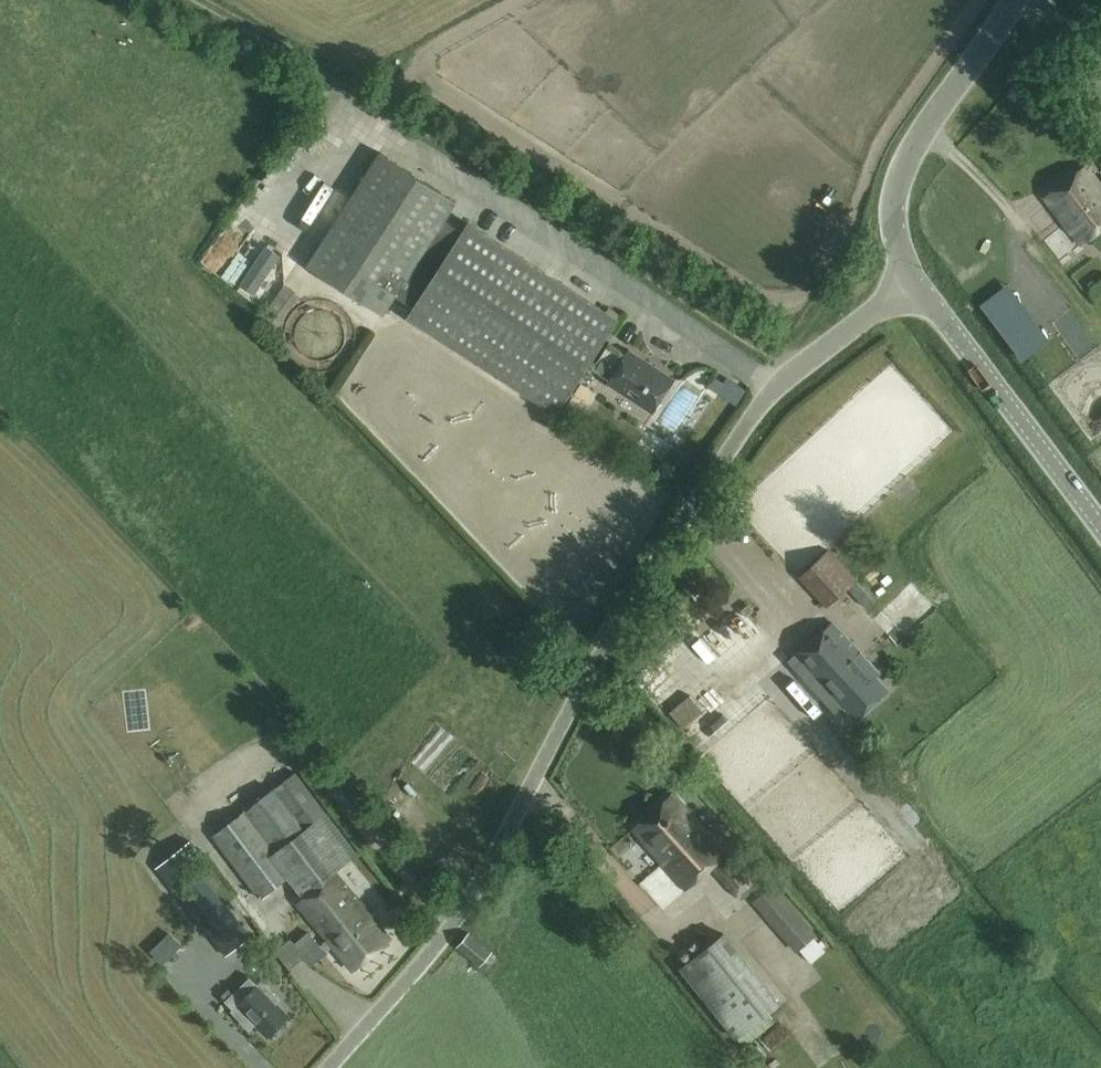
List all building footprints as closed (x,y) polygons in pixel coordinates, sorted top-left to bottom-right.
[(1083,138),(1073,127),(1063,135),(1072,146),(1083,138)] [(558,413),(619,318),(468,221),(462,231),(444,220),(457,200),(381,151),(307,265),(383,314),(396,295),(413,306),(407,316),(558,413)] [(1100,228),(1100,183),(1087,164),(1045,196),(1081,243),(1100,228)] [(1062,231),(1048,236),(1056,256),(1070,251),(1062,231)] [(225,234),(200,259),(216,276),(241,251),(225,234)] [(267,293),(277,284),(256,262),(246,271),(267,293)] [(261,316),(277,327),(300,295),(285,284),(261,316)] [(1007,287),(986,303),(994,313),(1015,297),(1007,287)] [(1024,309),(1002,325),(1010,336),(1032,320),(1024,309)] [(1041,331),(1019,347),(1027,358),(1049,342),(1041,331)] [(675,378),(647,361),(629,349),(627,352),(609,341),(592,367),(610,379),(608,382),(653,412),(675,378)] [(1100,369),(1100,344),(1090,351),(1100,369)] [(693,389),(705,382),(697,367),(685,374),(693,389)] [(714,377),(708,386),(718,392),(724,383),(714,377)] [(800,575),(828,607),(858,579),(830,548),(800,575)] [(906,642),(938,611),(920,592),(888,624),(906,642)] [(793,659),(828,698),(835,692),(857,717),(888,690),(876,677),(880,673),(834,622),(793,659)] [(359,854),(294,774),(213,840),(262,900),(294,874),(299,880),(324,860),(335,873),(336,871),(359,854)] [(417,810),(425,802),(405,781),(397,788),(417,810)] [(736,844),(726,852),(675,794),(635,829),(687,888),(700,879),(713,868),(741,901),(766,881),(736,844)] [(156,867),(226,955),(250,935),(194,865),(204,857),(190,840),(156,867)] [(392,939),(338,872),(336,871),(335,873),(299,902),(328,937),(323,941),(329,948),(333,944),(354,970),(392,939)] [(817,934),(774,883),(754,901),(797,951),(817,934)] [(470,931),(458,946),(481,966),(494,951),(470,931)] [(781,1003),(725,932),(680,967),(736,1038),(781,1003)] [(163,962),(181,945),(169,933),(152,950),(163,962)] [(277,1002),(281,998),(263,979),(259,983),(251,975),(227,998),(226,999),(252,1026),(256,1022),(268,1036),(275,1029),(277,1031),(284,1024),(283,1022),(289,1015),(277,1002)] [(775,1028),(752,1044),(760,1056),(783,1040),(775,1028)]
